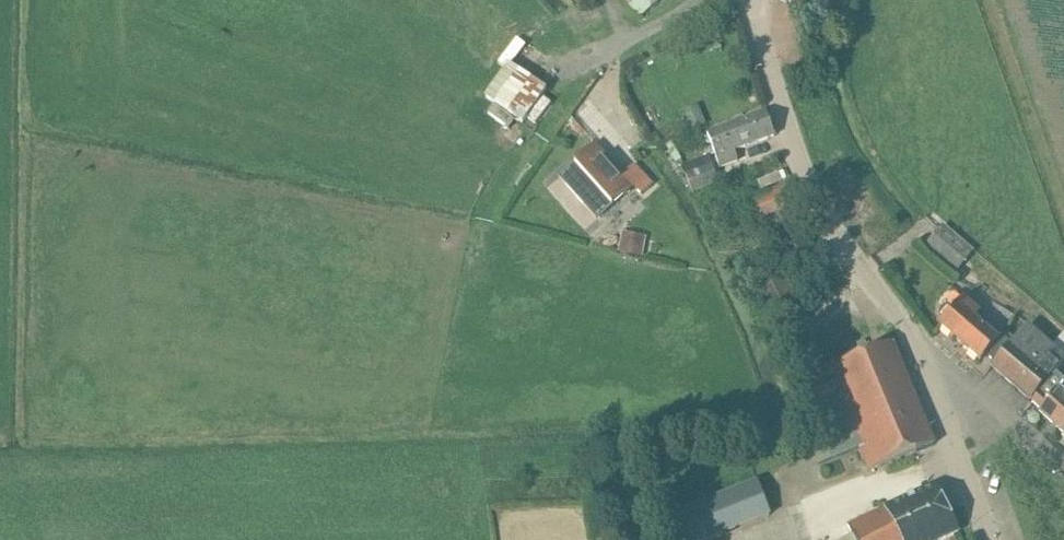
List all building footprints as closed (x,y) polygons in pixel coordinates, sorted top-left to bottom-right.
[(508,69),(537,29),(496,0),(412,0),(508,69)] [(662,0),(624,0),(639,19),(650,9),(662,0)] [(508,69),(485,103),(524,129),(547,95),(508,69)] [(720,166),(737,160),(734,150),(772,136),(763,110),(706,130),(720,166)] [(633,186),(641,195),(652,185),(634,164),(622,174),(596,144),(559,176),(596,218),(633,186)] [(692,190),(720,180),(714,163),(686,174),(692,190)] [(787,271),(819,255),(783,185),(752,201),(787,271)] [(922,248),(952,275),(973,253),(942,225),(922,248)] [(623,231),(618,252),(642,257),(646,237),(623,231)] [(772,320),(800,306),(781,269),(754,283),(772,320)] [(981,360),(985,354),(995,363),(991,368),(1029,401),(1039,390),(1047,381),(1063,361),(1063,333),(1052,347),(1028,326),(1012,344),(1002,335),(998,339),(974,319),(980,312),(964,298),(940,325),(980,360),(981,360)] [(834,383),(798,396),(816,446),(813,447),(814,451),(819,464),(838,456),(860,448),(869,471),(935,444),(894,342),(829,369),(834,383)] [(1032,402),(1041,409),(1039,412),(1063,433),(1063,365),(1049,383),(1049,382),(1041,392),(1032,402)] [(770,515),(756,481),(679,511),(690,539),(707,539),(770,515)] [(958,532),(933,486),(847,526),(851,535),(841,539),(942,539),(958,532)]
